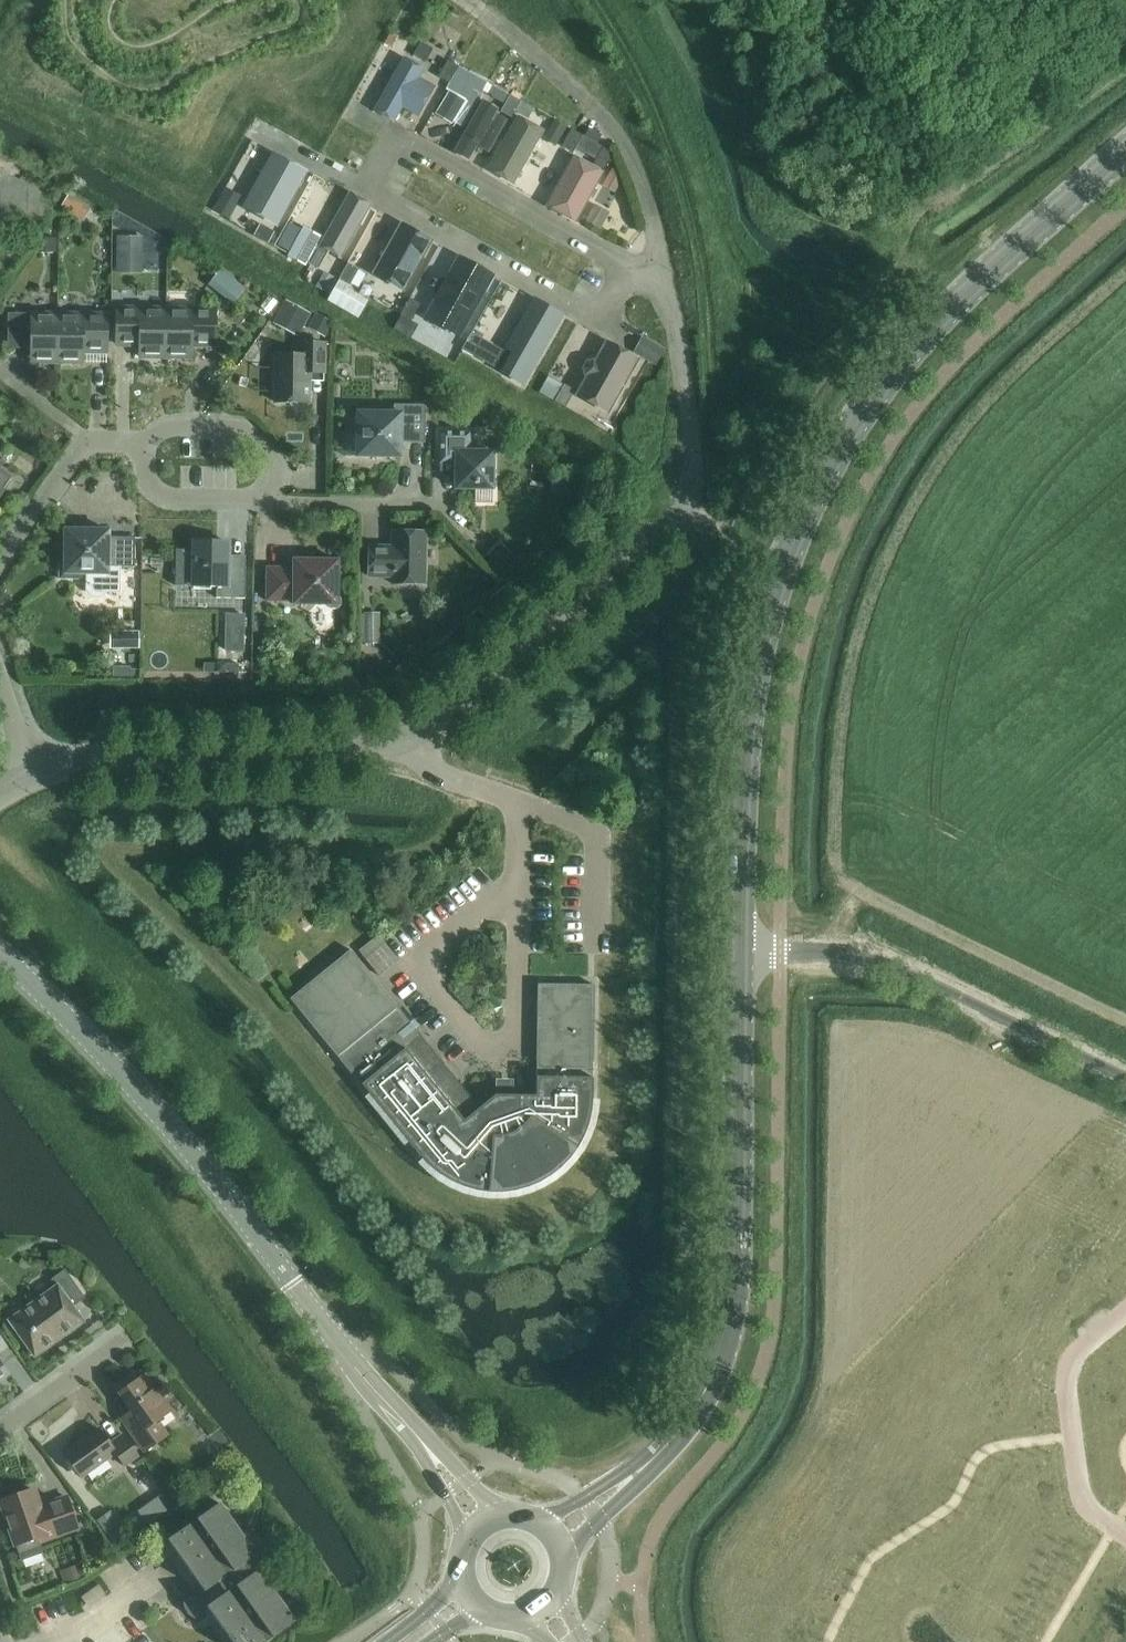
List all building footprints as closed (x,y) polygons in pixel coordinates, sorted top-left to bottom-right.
[(391,33),(385,43),(393,47),(398,37),(391,33)] [(420,42),(413,56),(425,62),(432,48),(420,42)] [(418,81),(423,72),(401,60),(372,114),(393,126),(400,112),(416,121),(433,89),(418,81)] [(448,86),(458,70),(448,64),(438,80),(448,86)] [(515,115),(520,105),(510,99),(501,115),(511,121),(515,115)] [(520,105),(515,115),(527,122),(533,113),(520,105)] [(483,173),(508,124),(477,106),(451,155),(483,173)] [(516,119),(485,174),(511,189),(542,134),(516,119)] [(554,120),(546,134),(559,141),(567,127),(554,120)] [(573,155),(582,140),(572,134),(563,149),(573,155)] [(604,173),(613,158),(604,152),(594,167),(604,173)] [(271,157),(240,212),(274,231),(304,176),(271,157)] [(575,226),(601,177),(570,159),(544,208),(575,226)] [(612,169),(602,186),(614,193),(623,178),(617,175),(618,172),(612,169)] [(0,173),(0,227),(6,216),(37,233),(50,210),(55,200),(1,171),(0,173)] [(226,188),(214,210),(228,218),(241,196),(226,188)] [(347,195),(317,249),(339,263),(370,208),(347,195)] [(66,199),(59,210),(74,219),(81,208),(66,199)] [(260,224),(254,235),(267,242),(273,232),(260,224)] [(432,245),(400,226),(370,279),(403,297),(432,245)] [(305,267),(306,264),(322,238),(304,228),(287,256),(305,267)] [(117,236),(117,273),(142,273),(142,236),(117,236)] [(56,239),(40,239),(40,253),(56,253),(56,239)] [(307,265),(317,271),(326,255),(316,249),(307,265)] [(348,264),(338,282),(328,301),(358,318),(368,299),(349,289),(360,270),(348,264)] [(488,282),(458,265),(433,309),(463,327),(488,282)] [(234,281),(226,292),(236,300),(245,290),(234,281)] [(564,314),(530,295),(505,339),(539,358),(564,314)] [(412,320),(421,304),(410,297),(401,314),(412,320)] [(285,303),(276,319),(299,332),(308,316),(310,314),(286,301),(285,303)] [(139,341),(139,358),(164,359),(165,310),(115,310),(115,345),(116,345),(116,341),(139,341)] [(190,341),(213,342),(213,346),(214,346),(214,310),(165,310),(164,359),(190,359),(190,341)] [(400,316),(393,328),(412,339),(419,325),(412,320),(401,314),(400,316)] [(31,346),(31,364),(57,364),(57,315),(7,315),(7,350),(9,350),(9,346),(31,346)] [(105,352),(106,352),(106,316),(57,315),(57,364),(82,364),(83,347),(105,347),(105,352)] [(313,319),(310,325),(326,334),(330,327),(332,324),(315,315),(313,319)] [(654,339),(640,331),(633,327),(624,343),(646,355),(654,339)] [(474,355),(483,338),(472,332),(462,349),(466,351),(457,365),(482,379),(488,369),(477,363),(480,359),(474,355)] [(639,359),(606,340),(576,393),(609,412),(639,359)] [(274,403),(307,403),(308,373),(322,373),(323,345),(298,344),(298,357),(275,356),(274,403)] [(504,372),(513,356),(502,350),(493,366),(504,372)] [(566,407),(576,390),(564,384),(555,401),(566,407)] [(351,434),(344,434),(344,456),(355,456),(399,457),(400,437),(424,437),(424,405),(392,405),(392,413),(356,412),(356,417),(351,417),(351,432),(351,434)] [(53,431),(43,434),(46,444),(56,441),(53,431)] [(454,489),(477,489),(477,484),(492,484),(492,451),(468,451),(469,432),(439,432),(439,463),(454,463),(454,489)] [(7,489),(6,488),(13,479),(5,473),(8,468),(0,462),(0,500),(8,489),(7,489)] [(60,580),(73,580),(85,580),(86,593),(89,593),(91,596),(94,598),(97,598),(101,597),(105,595),(107,592),(120,592),(121,568),(135,568),(135,538),(109,538),(109,531),(65,530),(65,566),(60,566),(60,580)] [(423,584),(424,532),(392,531),(392,547),(368,547),(368,576),(392,576),(392,584),(423,584)] [(707,547),(718,551),(722,541),(712,536),(707,547)] [(193,550),(175,550),(175,586),(193,586),(216,587),(216,598),(245,599),(245,567),(228,566),(228,543),(193,543),(193,550)] [(331,609),(337,609),(341,605),(341,599),(337,595),(337,560),(293,560),(293,568),(266,568),(266,601),(293,601),(293,604),(327,605),(331,609)] [(226,612),(226,650),(244,650),(244,613),(226,612)] [(380,643),(380,613),(365,614),(365,643),(380,643)] [(110,649),(140,649),(140,632),(111,631),(110,649)] [(218,665),(218,676),(228,676),(228,666),(218,665)] [(137,670),(129,670),(129,679),(137,679),(137,670)] [(385,944),(366,959),(379,977),(399,961),(385,944)] [(511,1096),(511,1084),(498,1084),(498,1096),(495,1096),(479,1109),(350,950),(290,1000),(386,1117),(387,1116),(422,1160),(428,1155),(435,1162),(445,1170),(455,1176),(466,1181),(478,1184),(490,1186),(502,1186),(514,1184),(525,1181),(536,1176),(547,1170),(556,1163),(564,1154),(571,1144),(577,1134),(581,1122),(584,1111),(584,1100),(593,1100),(594,986),(538,985),(536,1096),(511,1096)] [(73,1308),(85,1299),(65,1270),(52,1279),(57,1286),(9,1321),(35,1357),(83,1322),(73,1308)] [(10,1374),(0,1360),(0,1381),(10,1374)] [(127,1426),(145,1451),(166,1436),(156,1421),(171,1411),(145,1375),(120,1393),(138,1418),(127,1426)] [(124,1466),(138,1456),(122,1435),(110,1444),(99,1429),(64,1455),(81,1477),(115,1453),(124,1466)] [(217,1459),(203,1470),(212,1482),(226,1471),(217,1459)] [(1,1501),(17,1545),(22,1560),(44,1553),(39,1541),(78,1528),(67,1498),(39,1508),(33,1490),(1,1501)] [(264,1558),(263,1555),(262,1552),(262,1551),(256,1555),(219,1503),(167,1540),(204,1592),(196,1598),(194,1595),(188,1600),(187,1603),(188,1606),(189,1608),(192,1612),(194,1614),(196,1615),(199,1616),(206,1612),(204,1609),(206,1607),(231,1641),(267,1641),(295,1622),(258,1570),(261,1568),(263,1565),(264,1562),(264,1558)] [(111,1512),(99,1521),(114,1543),(126,1535),(111,1512)] [(78,1565),(60,1572),(64,1584),(82,1578),(78,1565)]
